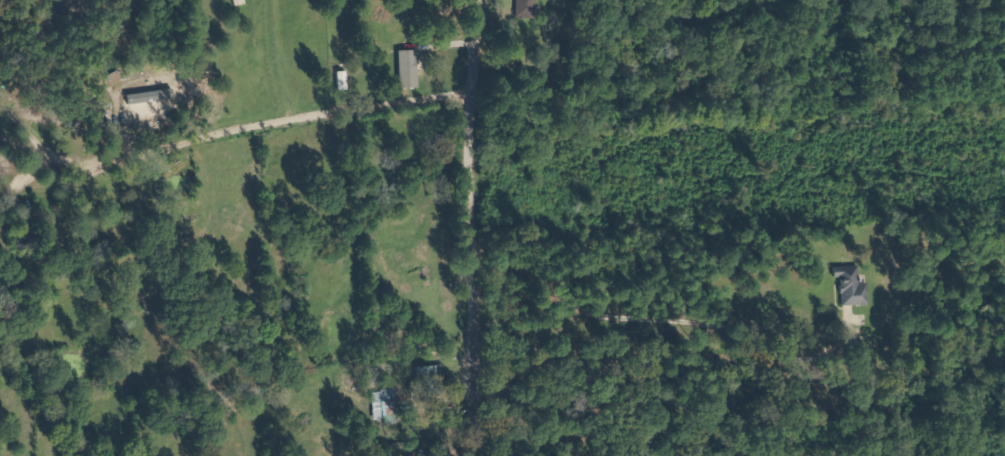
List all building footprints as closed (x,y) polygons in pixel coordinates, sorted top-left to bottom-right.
[(538,18),(539,0),(521,0),(520,18),(538,18)] [(403,88),(421,87),(420,50),(402,51),(403,88)] [(351,90),(350,71),(340,72),(341,90),(351,90)] [(870,282),(863,283),(862,266),(837,268),(838,278),(843,277),(845,306),(872,303),(870,282)] [(445,365),(419,366),(420,382),(412,382),(413,397),(446,396),(445,365)] [(399,415),(396,389),(374,391),(377,417),(399,415)]
